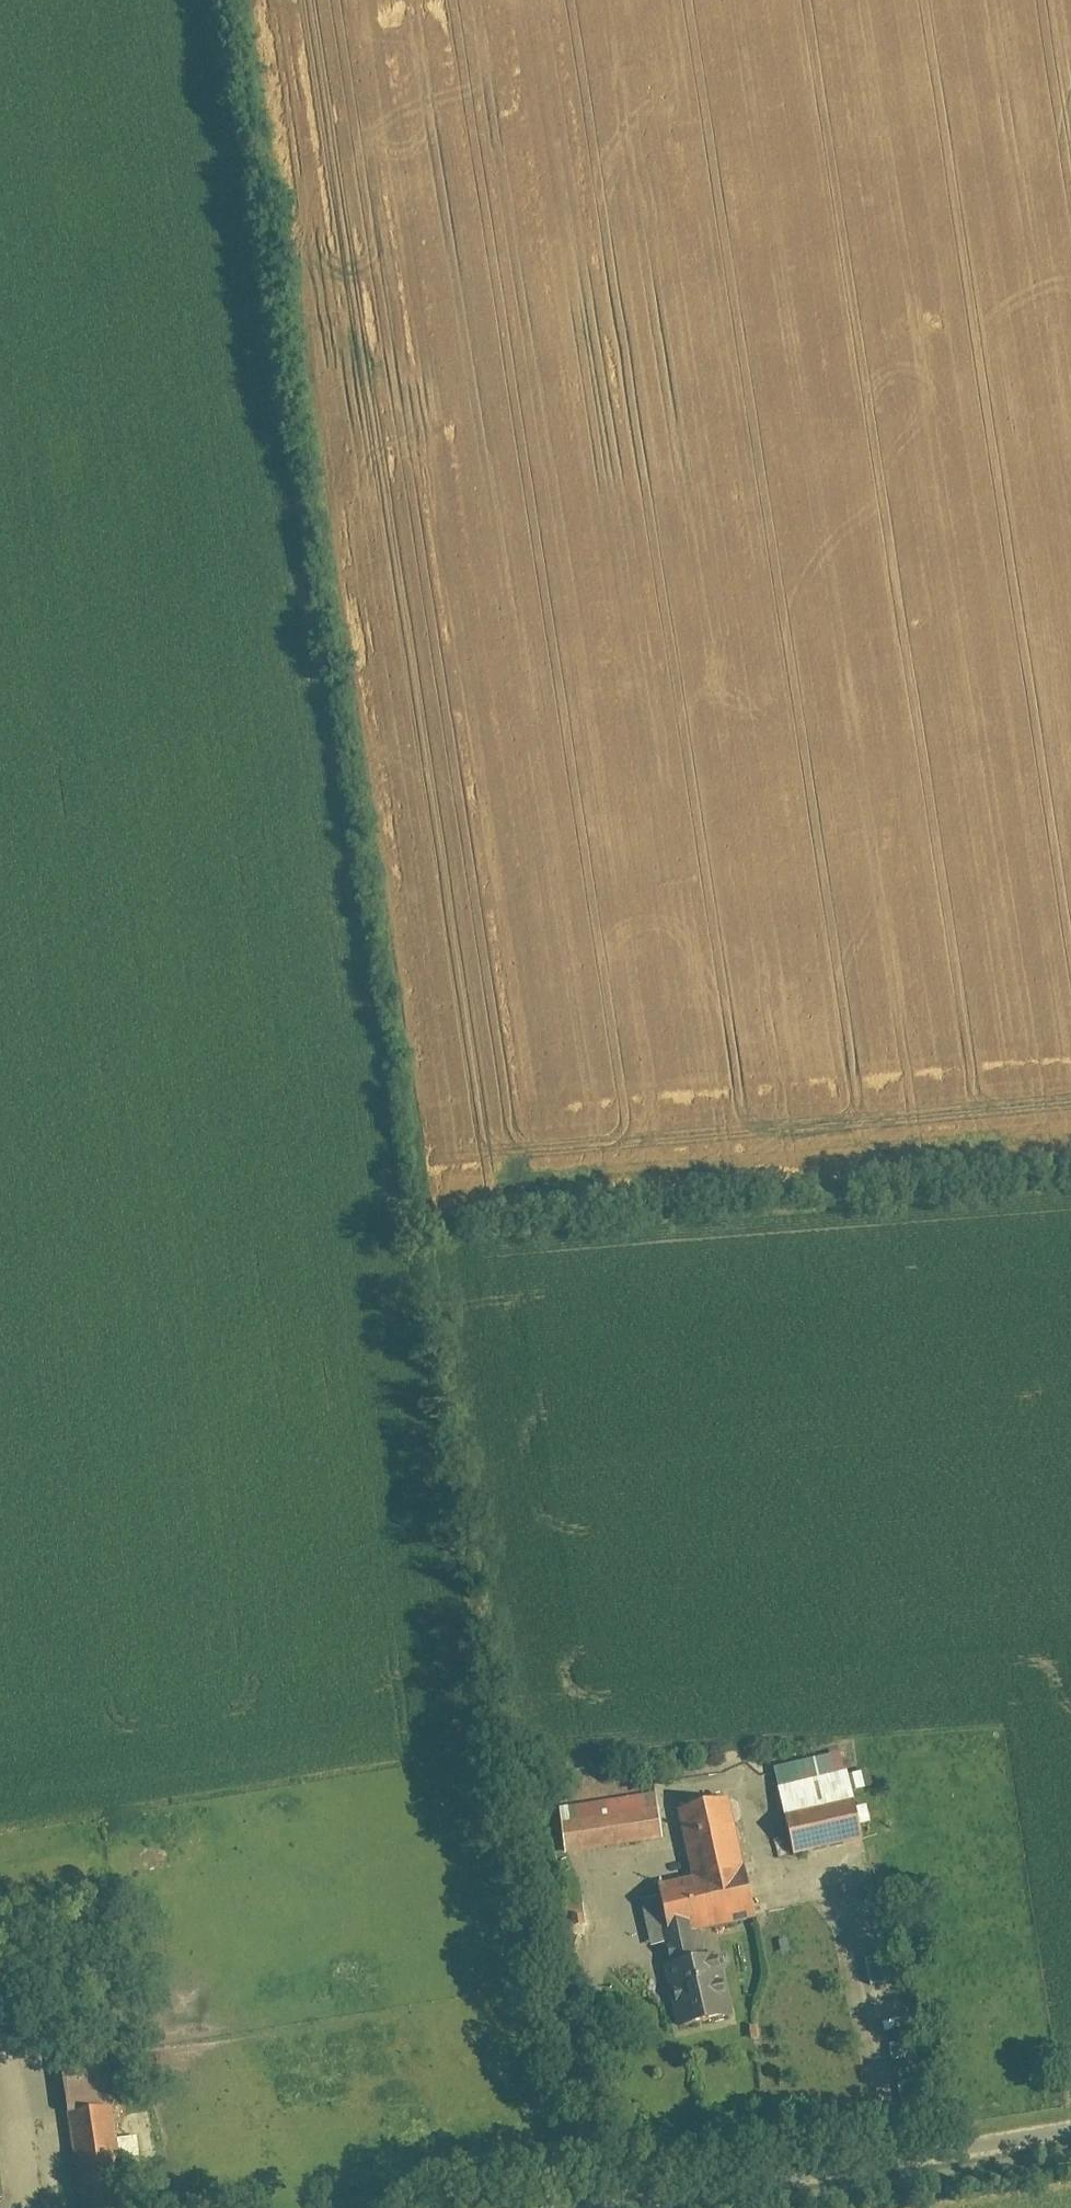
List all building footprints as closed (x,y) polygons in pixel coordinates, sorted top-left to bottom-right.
[(842,1752),(774,1767),(794,1855),(861,1840),(842,1752)] [(554,1808),(560,1858),(662,1845),(656,1795),(554,1808)] [(663,1970),(675,2042),(733,2032),(721,1961),(701,1965),(696,1937),(754,1927),(732,1804),(679,1813),(691,1883),(659,1888),(672,1969),(663,1970)] [(887,1982),(886,1956),(872,1957),(874,1983),(887,1982)] [(56,2046),(66,2120),(112,2113),(123,2112),(114,2039),(56,2046)] [(79,2207),(126,2207),(112,2113),(66,2120),(79,2207)]
